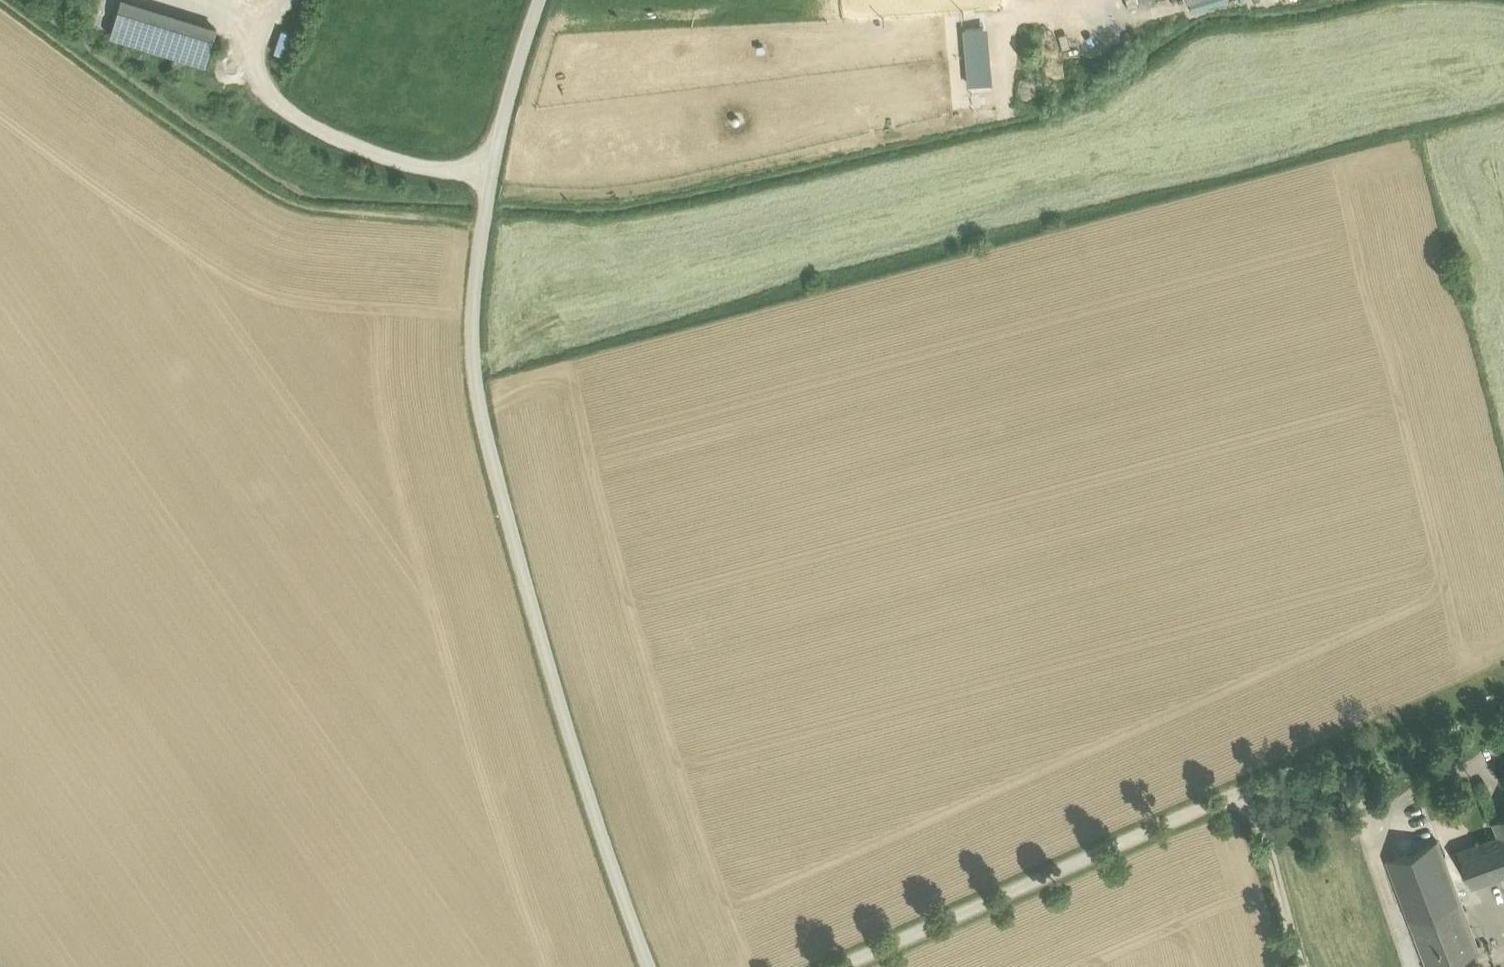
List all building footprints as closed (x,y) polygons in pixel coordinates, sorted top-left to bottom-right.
[(213,39),(117,10),(109,34),(205,64),(213,39)] [(1459,850),(1471,884),(1503,872),(1503,837),(1503,835),(1503,834),(1459,850)] [(1437,841),(1386,860),(1408,920),(1460,900),(1437,841)] [(1407,920),(1426,966),(1432,966),(1478,951),(1478,950),(1478,949),(1460,900),(1408,920),(1407,920)]
